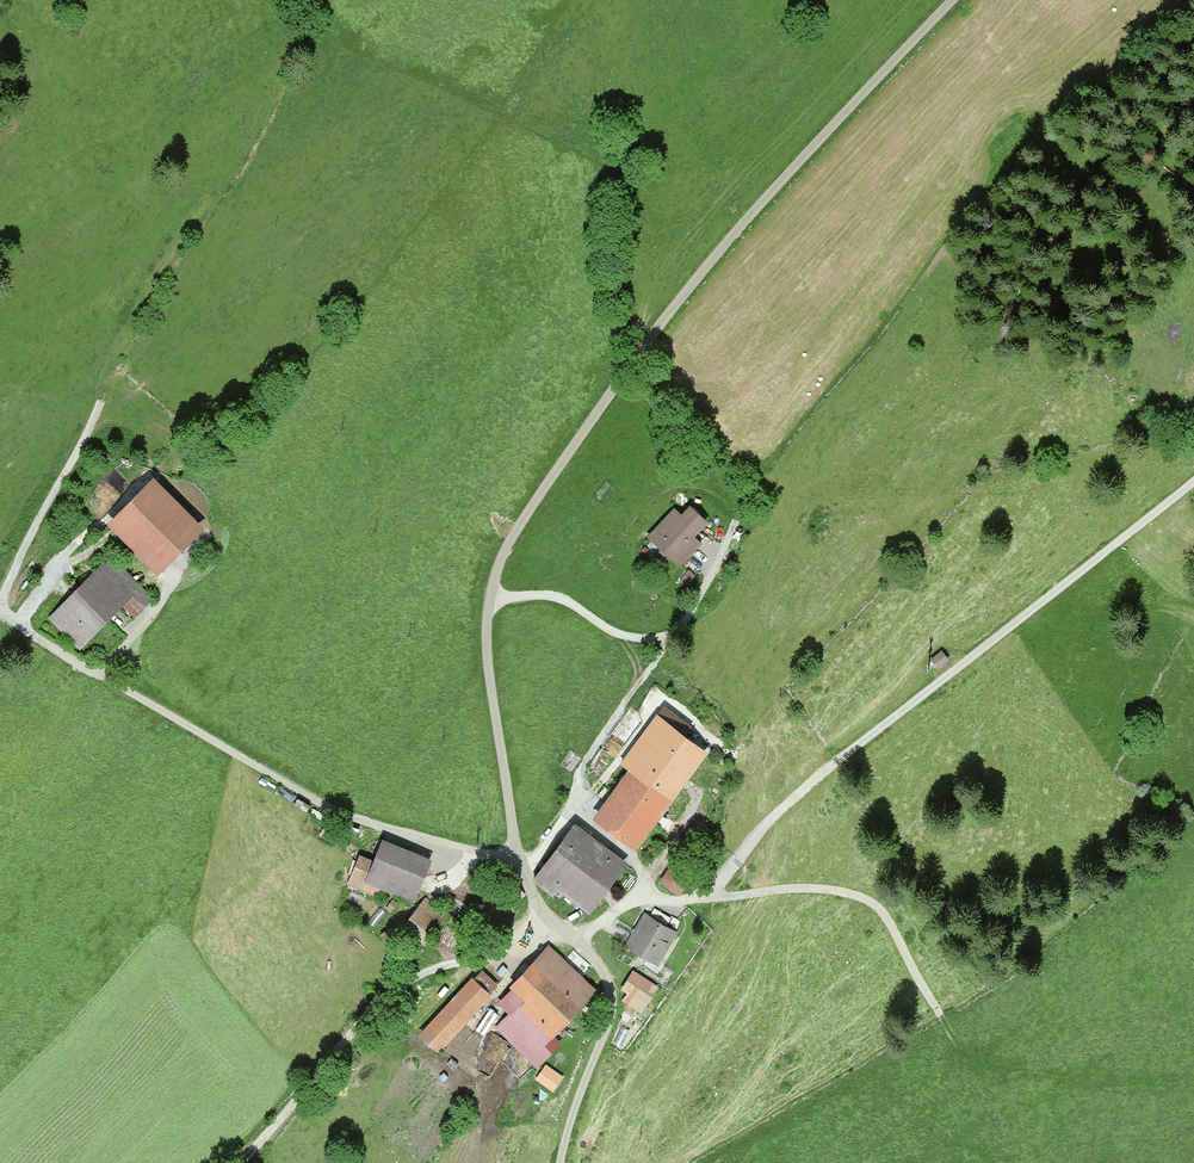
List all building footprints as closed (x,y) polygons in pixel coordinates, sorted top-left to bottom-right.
[(150,481),(108,524),(156,570),(198,527),(150,481)] [(675,506),(647,533),(680,565),(702,540),(695,533),(710,520),(691,501),(683,511),(675,506)] [(110,559),(52,616),(79,643),(114,609),(126,620),(149,597),(110,559)] [(941,650),(930,658),(937,666),(947,657),(941,650)] [(629,767),(668,796),(703,749),(656,715),(622,762),(629,767)] [(629,767),(594,813),(634,843),(668,796),(629,767)] [(622,861),(573,824),(534,875),(552,889),(557,883),(587,906),(622,861)] [(361,856),(350,884),(376,894),(381,883),(413,896),(428,860),(381,841),(373,861),(361,856)] [(671,864),(661,878),(679,890),(689,877),(671,864)] [(520,883),(512,889),(519,899),(527,892),(520,883)] [(425,899),(402,927),(422,943),(445,915),(425,899)] [(645,911),(625,944),(652,961),(672,928),(645,911)] [(593,987),(549,946),(499,1000),(511,1011),(498,1025),(535,1060),(557,1038),(551,1032),(593,987)] [(631,967),(621,987),(627,990),(622,999),(644,1010),(659,982),(631,967)] [(472,978),(419,1030),(435,1046),(488,993),(472,978)] [(555,1089),(566,1074),(547,1061),(536,1076),(555,1089)]
